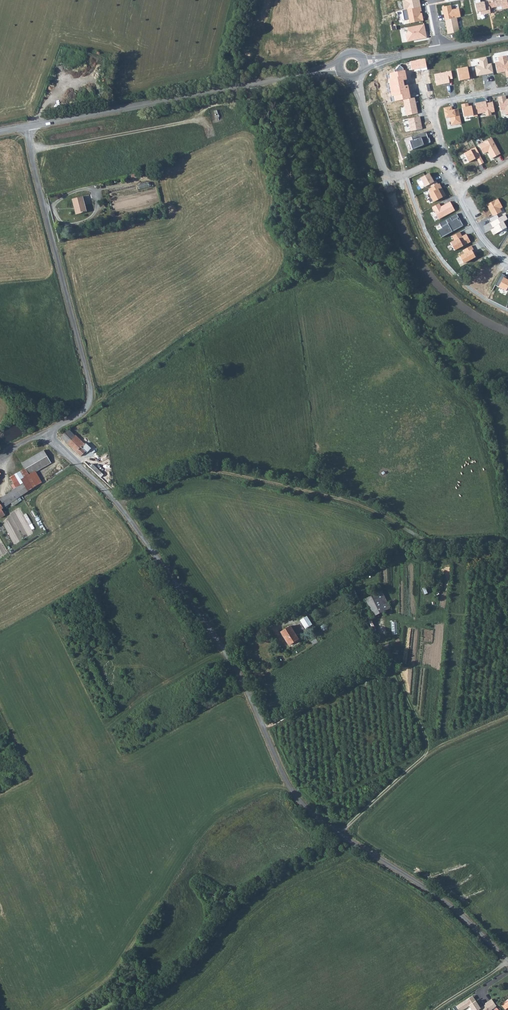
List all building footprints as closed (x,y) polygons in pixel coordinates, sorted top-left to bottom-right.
[(404,11),(421,8),(419,0),(404,0),(405,0),(402,1),(404,11)] [(474,0),(476,13),(480,12),(481,15),(490,14),(489,8),(488,1),(480,3),(479,0),(475,0),(474,0)] [(488,1),(489,8),(495,7),(496,11),(507,8),(507,3),(507,0),(488,0),(488,1)] [(452,9),(451,6),(443,7),(445,20),(457,18),(461,17),(459,8),(452,9)] [(404,11),(403,11),(404,20),(409,19),(409,23),(423,21),(421,8),(404,11)] [(457,18),(445,20),(448,34),(459,32),(457,18)] [(424,24),(407,28),(408,32),(406,35),(407,42),(427,38),(424,24)] [(498,58),(499,62),(495,63),(497,73),(505,72),(506,77),(507,77),(507,60),(507,56),(498,58)] [(487,58),(479,59),(480,66),(475,67),(477,76),(493,73),(492,63),(488,64),(487,58)] [(425,59),(417,60),(419,69),(426,67),(425,59)] [(410,62),(412,70),(419,69),(417,60),(410,62)] [(394,96),(395,101),(403,99),(410,98),(407,86),(404,86),(403,81),(407,80),(405,70),(403,70),(403,68),(400,66),(397,70),(394,70),(395,72),(389,74),(390,78),(388,79),(392,96),(394,96)] [(467,67),(457,69),(460,81),(470,79),(467,67)] [(451,70),(434,74),(436,85),(449,83),(449,80),(453,79),(451,70)] [(498,97),(501,111),(505,110),(506,114),(507,114),(507,99),(506,99),(506,96),(498,97)] [(410,98),(403,99),(406,115),(418,113),(415,97),(410,98)] [(475,103),(475,105),(477,114),(485,113),(486,116),(492,115),(491,113),(495,112),(493,102),(487,103),(486,101),(475,103)] [(468,104),(462,105),(464,117),(473,115),(473,117),(478,116),(477,114),(475,105),(468,106),(468,104)] [(452,107),(444,108),(446,118),(450,117),(451,126),(462,124),(459,109),(452,110),(452,107)] [(420,116),(408,119),(410,131),(422,129),(420,116)] [(426,132),(411,137),(413,140),(410,141),(412,149),(431,143),(429,137),(428,138),(426,132)] [(492,138),(479,145),(484,154),(488,152),(492,159),(500,154),(492,138)] [(476,147),(464,153),(469,163),(477,159),(480,165),(484,163),(476,147)] [(432,187),(438,184),(436,181),(434,182),(429,173),(420,178),(425,187),(430,184),(432,187)] [(432,187),(429,189),(431,193),(429,194),(433,202),(443,197),(442,196),(445,195),(439,183),(438,184),(432,187)] [(77,209),(78,214),(86,212),(83,197),(74,200),(76,209),(77,209)] [(487,204),(493,217),(488,219),(490,222),(498,218),(497,215),(502,212),(500,209),(503,208),(498,198),(487,204)] [(439,203),(432,207),(439,219),(455,211),(450,202),(441,206),(439,203)] [(457,214),(440,223),(442,228),(438,231),(441,237),(463,226),(460,220),(458,221),(457,218),(459,218),(457,214)] [(498,218),(490,222),(493,228),(491,230),(493,235),(506,228),(503,222),(507,219),(505,214),(498,218)] [(460,232),(452,236),(454,241),(451,242),(455,250),(470,242),(466,234),(462,236),(460,232)] [(471,246),(463,250),(465,253),(460,256),(464,263),(476,257),(472,250),(473,250),(471,246)] [(495,285),(506,290),(507,286),(507,280),(504,278),(505,275),(502,273),(495,285)] [(70,431),(62,438),(81,457),(87,452),(82,448),(86,444),(77,435),(76,437),(70,431)] [(40,448),(21,462),(24,467),(44,453),(40,448)] [(28,473),(33,470),(48,459),(44,453),(24,467),(28,473)] [(18,472),(29,490),(35,485),(28,473),(24,467),(18,472)] [(28,473),(35,485),(36,484),(41,481),(33,470),(28,473)] [(10,477),(17,487),(23,483),(28,490),(29,490),(18,472),(10,477)] [(17,487),(21,495),(25,492),(28,490),(23,483),(17,487)] [(6,513),(3,508),(6,505),(8,507),(11,506),(9,503),(21,495),(17,487),(0,499),(0,514),(2,516),(6,513)] [(366,597),(375,615),(390,607),(382,590),(366,597)] [(291,623),(281,629),(290,641),(299,636),(291,623)] [(455,1005),(458,1009),(461,1009),(468,1005),(471,1009),(489,1009),(496,1005),(491,999),(479,1007),(472,995),(455,1005)]
